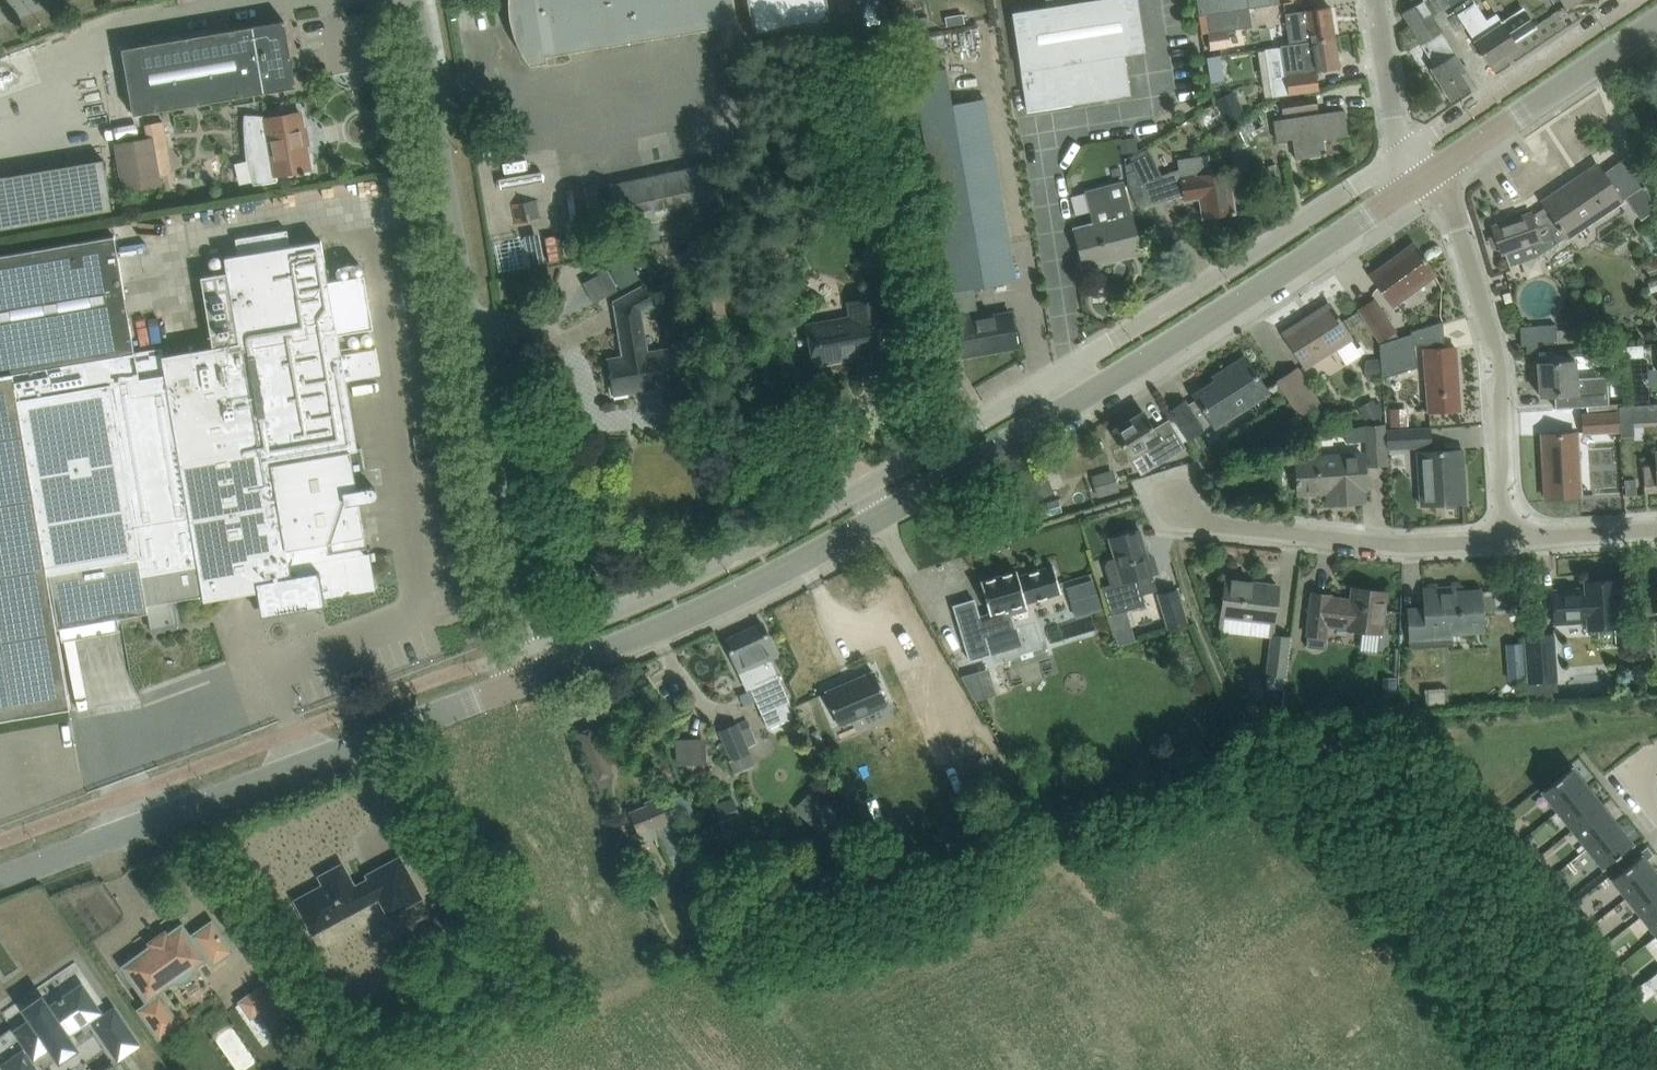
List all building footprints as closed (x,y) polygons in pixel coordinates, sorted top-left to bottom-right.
[(510,19),(531,64),(547,62),(546,55),(738,23),(734,0),(511,0),(510,19)] [(753,32),(830,19),(827,0),(748,0),(753,32)] [(1133,0),(1091,0),(1009,13),(1024,109),(1127,93),(1121,56),(1141,53),(1133,0)] [(1272,0),(1197,0),(1199,15),(1206,14),(1207,15),(1249,8),(1273,4),(1272,0)] [(1402,13),(1421,43),(1426,50),(1436,65),(1432,68),(1450,98),(1469,86),(1460,73),(1465,69),(1440,31),(1441,30),(1421,0),(1402,13)] [(1496,13),(1486,19),(1474,1),(1458,12),(1476,40),(1475,41),(1490,64),(1517,46),(1513,39),(1534,25),(1524,9),(1502,23),(1496,13)] [(1309,25),(1311,38),(1334,35),(1330,6),(1285,13),(1287,29),(1309,25)] [(1252,25),(1249,8),(1207,15),(1209,31),(1207,31),(1210,49),(1227,46),(1226,29),(1252,25)] [(122,48),(125,70),(133,114),(296,86),(284,20),(122,48)] [(910,52),(920,108),(963,356),(988,351),(988,349),(1015,344),(1015,346),(1017,346),(1011,312),(977,317),(972,287),(1016,279),(984,97),(949,103),(937,35),(916,39),(918,50),(910,52)] [(1339,67),(1334,35),(1311,38),(1312,40),(1301,41),(1301,43),(1280,46),(1285,76),(1286,75),(1289,94),(1319,90),(1316,71),(1339,67)] [(1219,55),(1206,57),(1210,81),(1223,79),(1219,55)] [(1233,90),(1216,99),(1226,121),(1244,113),(1233,90)] [(1317,95),(1281,101),(1283,115),(1320,109),(1317,95)] [(1293,138),(1296,158),(1323,154),(1323,155),(1326,155),(1323,139),(1348,135),(1344,109),(1274,120),(1277,141),(1293,138)] [(276,175),(300,170),(300,173),(304,172),(304,170),(310,169),(300,111),(267,117),(266,115),(246,114),(247,144),(249,161),(252,172),(256,184),(277,180),(276,175)] [(145,123),(148,139),(114,144),(122,192),(162,185),(160,174),(172,172),(163,120),(145,123)] [(1135,138),(1120,139),(1121,152),(1137,150),(1135,138)] [(1231,213),(1235,212),(1234,209),(1227,170),(1210,173),(1208,153),(1177,157),(1179,167),(1162,173),(1150,151),(1130,161),(1153,204),(1170,198),(1169,194),(1184,190),(1185,199),(1201,196),(1204,217),(1231,212),(1231,213)] [(1244,156),(1230,160),(1234,175),(1250,171),(1246,156),(1244,156)] [(0,175),(0,227),(112,209),(104,158),(0,175)] [(1505,252),(1509,265),(1545,252),(1567,236),(1567,237),(1622,201),(1644,185),(1625,158),(1603,173),(1597,164),(1558,191),(1543,201),(1546,206),(1532,216),(1530,212),(1493,226),(1502,253),(1505,252)] [(656,219),(724,204),(715,162),(608,185),(621,246),(660,237),(656,219)] [(1276,163),(1268,165),(1272,178),(1279,176),(1276,163)] [(1122,182),(1085,191),(1093,220),(1091,221),(1092,225),(1076,229),(1085,265),(1112,258),(1140,251),(1122,182)] [(934,205),(918,208),(922,232),(938,229),(934,205)] [(0,255),(0,719),(70,707),(56,627),(147,612),(150,630),(179,625),(175,599),(203,594),(204,599),(257,590),(288,585),(291,597),(300,596),(302,607),(323,603),(321,592),(372,583),(368,551),(363,553),(362,547),(360,537),(362,537),(356,500),(361,499),(371,498),(373,497),(374,496),(375,496),(376,494),(377,493),(377,492),(377,490),(376,489),(375,487),(374,486),(373,486),(372,485),(370,485),(359,487),(354,488),(351,472),(356,472),(365,470),(361,447),(357,448),(345,380),(380,374),(376,348),(341,354),(338,338),(373,332),(364,279),(329,285),(321,240),(300,243),(289,245),(286,230),(234,239),(237,254),(224,256),(227,272),(201,276),(212,338),(213,345),(163,354),(162,347),(135,351),(134,343),(115,235),(0,255)] [(689,237),(678,240),(681,256),(692,253),(689,237)] [(1423,256),(1416,247),(1413,244),(1371,274),(1393,304),(1435,274),(1426,261),(1427,260),(1424,255),(1423,256)] [(627,256),(608,267),(620,288),(639,278),(627,256)] [(624,356),(609,359),(611,370),(609,370),(610,374),(611,374),(615,393),(634,390),(634,387),(660,382),(661,385),(679,382),(676,361),(673,347),(649,351),(642,311),(654,304),(644,286),(628,294),(615,301),(624,356)] [(727,317),(723,286),(701,289),(705,320),(727,317)] [(882,295),(858,300),(846,302),(848,317),(808,324),(805,309),(804,310),(810,342),(814,364),(858,356),(861,374),(871,372),(895,367),(891,346),(882,295)] [(1396,331),(1398,329),(1375,299),(1361,309),(1384,340),(1399,336),(1396,331)] [(1351,338),(1332,308),(1329,304),(1284,332),(1306,366),(1351,338)] [(152,314),(153,333),(174,332),(173,314),(152,314)] [(1380,347),(1381,371),(1382,371),(1382,377),(1419,365),(1414,344),(1444,342),(1443,321),(1411,330),(1412,333),(1400,337),(1399,336),(1384,340),(1385,342),(1380,343),(1380,347)] [(1585,327),(1556,329),(1556,324),(1520,327),(1521,345),(1526,344),(1527,352),(1538,351),(1538,344),(1585,340),(1585,327)] [(1456,347),(1424,349),(1429,411),(1461,409),(1461,408),(1458,408),(1456,381),(1458,380),(1456,347)] [(1195,394),(1215,426),(1268,392),(1245,357),(1227,368),(1229,373),(1195,394)] [(1380,359),(1366,359),(1368,378),(1381,377),(1380,359)] [(1574,361),(1559,362),(1537,363),(1540,395),(1554,394),(1555,408),(1609,405),(1607,375),(1575,377),(1574,361)] [(1278,380),(1300,414),(1318,402),(1297,369),(1278,380)] [(1400,399),(1404,419),(1423,416),(1419,396),(1400,399)] [(1170,410),(1188,438),(1202,429),(1185,401),(1170,410)] [(1143,411),(1113,430),(1131,458),(1141,474),(1156,465),(1186,447),(1168,419),(1154,428),(1143,411)] [(1584,431),(1618,429),(1617,416),(1583,418),(1584,431)] [(1346,441),(1367,440),(1369,464),(1386,463),(1384,425),(1366,426),(1366,423),(1345,427),(1346,441)] [(1432,447),(1431,425),(1386,428),(1387,449),(1432,447)] [(451,432),(437,434),(439,451),(454,448),(451,432)] [(1542,434),(1542,436),(1545,497),(1580,495),(1577,432),(1542,434)] [(1418,452),(1420,482),(1421,504),(1466,502),(1462,449),(1441,451),(1418,452)] [(1655,450),(1656,464),(1643,465),(1643,470),(1644,485),(1656,484),(1656,450),(1655,450)] [(1299,493),(1328,491),(1329,502),(1364,500),(1363,489),(1365,489),(1363,454),(1297,458),(1299,493)] [(1111,584),(1104,586),(1112,613),(1145,603),(1142,593),(1157,589),(1152,573),(1157,571),(1152,555),(1148,557),(1139,529),(1110,538),(1116,558),(1109,560),(1106,565),(1111,584)] [(975,597),(953,604),(969,660),(992,654),(986,635),(1016,626),(1012,613),(1028,608),(1026,601),(1038,597),(1056,592),(1061,591),(1059,586),(1058,580),(1053,565),(1018,576),(1016,570),(980,581),(987,602),(990,611),(980,614),(975,597)] [(1093,579),(1082,583),(1091,612),(1102,609),(1093,579)] [(1222,616),(1220,630),(1272,636),(1272,635),(1274,622),(1278,585),(1226,579),(1223,601),(1222,616)] [(1586,583),(1587,589),(1573,590),(1554,591),(1556,622),(1589,620),(1589,626),(1628,624),(1625,580),(1586,583)] [(1310,614),(1308,634),(1325,636),(1327,625),(1349,627),(1348,629),(1361,630),(1359,649),(1377,651),(1379,632),(1381,632),(1383,613),(1385,591),(1353,587),(1352,600),(1330,597),(1330,594),(1312,592),(1310,614)] [(1167,627),(1186,621),(1177,588),(1158,594),(1167,627)] [(1425,609),(1409,610),(1411,640),(1451,637),(1450,632),(1483,630),(1480,590),(1442,593),(1442,588),(1424,589),(1425,609)] [(768,728),(794,715),(788,703),(790,702),(778,674),(777,674),(770,659),(777,655),(762,622),(725,639),(734,659),(746,688),(749,686),(768,728)] [(1559,701),(1557,680),(1559,680),(1555,632),(1524,633),(1527,682),(1529,702),(1559,701)] [(1272,636),(1267,674),(1285,676),(1287,659),(1290,637),(1272,635),(1272,636)] [(987,688),(1008,680),(1001,660),(979,668),(987,688)] [(876,665),(828,686),(842,719),(890,699),(876,665)] [(1320,703),(1304,711),(1309,723),(1326,715),(1320,703)] [(739,720),(720,728),(738,772),(756,765),(749,751),(751,750),(748,745),(757,741),(750,724),(747,718),(740,722),(739,720)] [(983,757),(970,764),(979,780),(992,772),(983,757)] [(1542,791),(1557,809),(1587,786),(1572,767),(1542,791)] [(1587,786),(1557,809),(1572,828),(1602,805),(1587,786)] [(647,805),(630,812),(639,832),(643,842),(659,835),(667,855),(671,866),(676,864),(687,860),(687,858),(701,853),(694,836),(680,842),(678,838),(674,826),(695,817),(685,793),(661,803),(659,797),(646,802),(647,805)] [(734,797),(714,805),(720,822),(741,814),(734,797)] [(822,798),(804,816),(821,834),(839,815),(822,798)] [(1572,828),(1587,847),(1617,824),(1602,805),(1572,828)] [(1617,824),(1587,847),(1602,866),(1632,843),(1617,824)] [(1512,825),(1503,831),(1513,844),(1521,837),(1512,825)] [(1521,837),(1513,844),(1523,856),(1531,850),(1521,837)] [(1646,847),(1641,851),(1648,858),(1653,855),(1646,847)] [(1612,878),(1626,896),(1656,873),(1642,854),(1612,878)] [(368,875),(370,879),(354,887),(342,864),(320,876),(326,886),(319,890),(318,888),(296,900),(313,932),(364,904),(379,896),(389,914),(421,896),(399,857),(368,875)] [(1542,863),(1534,870),(1543,882),(1552,875),(1542,863)] [(1656,873),(1626,896),(1642,916),(1656,903),(1656,874),(1656,873)] [(1552,875),(1543,882),(1552,894),(1561,887),(1552,875)] [(455,890),(432,903),(447,930),(470,917),(455,890)] [(1656,935),(1656,903),(1642,916),(1656,935)] [(1583,914),(1574,921),(1583,932),(1592,925),(1583,914)] [(182,927),(125,966),(150,1003),(141,1009),(159,1035),(177,1023),(155,992),(171,980),(182,979),(189,974),(193,965),(209,954),(214,961),(230,950),(211,923),(190,938),(182,927)] [(1592,925),(1583,932),(1592,943),(1600,936),(1592,925)] [(1612,950),(1603,957),(1612,969),(1621,962),(1612,950)] [(1621,962),(1612,969),(1621,980),(1630,973),(1621,962)] [(1655,991),(1656,990),(1656,971),(1646,980),(1655,991)] [(265,985),(241,1001),(256,1023),(265,1017),(278,1035),(292,1025),(265,985)] [(42,998),(25,1009),(33,1019),(17,1031),(28,1047),(2,1064),(6,1069),(35,1069),(28,1058),(49,1044),(58,1057),(75,1046),(67,1033),(91,1017),(117,1057),(137,1044),(114,1009),(103,1016),(81,986),(64,998),(63,996),(58,999),(59,1001),(49,1008),(42,998)] [(304,1060),(311,1069),(330,1069),(317,1051),(304,1060)]
